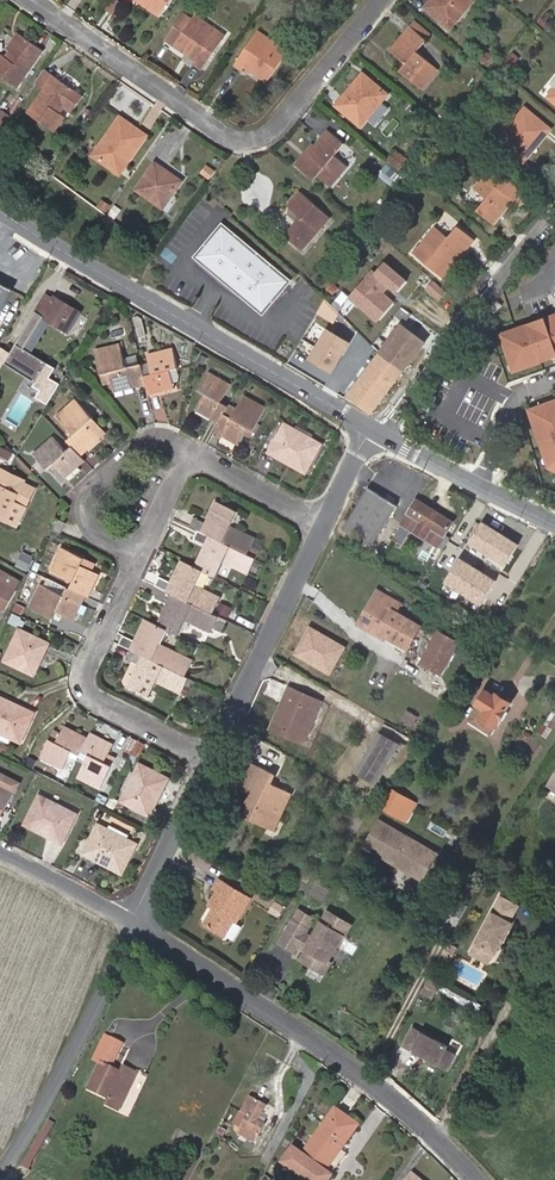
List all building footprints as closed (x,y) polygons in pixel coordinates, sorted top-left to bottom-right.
[(115,12),(122,2),(118,0),(112,0),(107,7),(115,12)] [(160,14),(169,0),(139,0),(160,14)] [(458,20),(455,18),(468,3),(471,5),(475,0),(433,0),(427,7),(451,28),(458,20)] [(468,3),(455,18),(458,20),(471,5),(468,3)] [(166,39),(198,60),(195,64),(202,69),(224,34),(196,15),(194,19),(185,12),(166,39)] [(415,21),(411,26),(426,38),(430,33),(415,21)] [(426,38),(411,26),(391,50),(407,63),(400,71),(422,89),(439,68),(417,49),(426,38)] [(260,32),(258,35),(284,53),(287,49),(260,32)] [(9,48),(11,50),(21,36),(19,34),(9,48)] [(284,53),(258,35),(237,66),(243,70),(246,66),(267,80),(284,53)] [(11,50),(7,57),(2,54),(0,57),(0,73),(19,86),(43,51),(21,36),(11,50)] [(512,54),(506,62),(511,66),(518,58),(512,54)] [(35,83),(46,90),(55,76),(45,69),(35,83)] [(368,119),(362,114),(377,96),(383,101),(389,94),(363,72),(336,104),(362,126),(368,119)] [(55,76),(46,90),(30,112),(56,131),(66,117),(62,114),(66,108),(74,114),(85,98),(55,76)] [(377,96),(362,114),(368,119),(383,101),(377,96)] [(525,119),(509,138),(504,133),(499,140),(524,161),(551,128),(525,107),(519,114),(525,119)] [(8,122),(12,116),(3,109),(0,113),(0,129),(2,131),(8,122)] [(504,133),(509,138),(525,119),(519,114),(504,133)] [(120,116),(93,155),(121,174),(148,135),(120,116)] [(18,128),(8,122),(2,131),(12,137),(18,128)] [(448,132),(458,140),(463,134),(453,126),(448,132)] [(333,184),(347,166),(334,155),(343,144),(327,131),(315,145),(313,143),(297,163),(315,177),(319,172),(333,184)] [(388,160),(400,169),(408,157),(396,149),(388,160)] [(165,208),(184,181),(156,162),(137,189),(165,208)] [(494,223),(514,199),(520,204),(528,194),(506,176),(504,179),(491,169),(475,188),(487,199),(478,210),(494,223)] [(288,234),(303,248),(330,218),(302,192),(290,205),(304,217),(288,234)] [(98,206),(104,210),(108,206),(101,202),(98,206)] [(114,205),(109,213),(116,217),(121,210),(114,205)] [(224,225),(199,256),(265,311),(291,280),(224,225)] [(436,227),(415,253),(445,276),(474,238),(459,226),(450,238),(436,227)] [(353,235),(344,246),(356,255),(365,243),(353,235)] [(372,270),(348,298),(377,322),(395,301),(385,293),(390,287),(397,293),(408,280),(386,262),(376,274),(372,270)] [(427,276),(419,285),(428,293),(436,284),(427,276)] [(14,291),(0,283),(0,317),(14,291)] [(54,300),(46,295),(2,366),(34,385),(46,366),(28,355),(22,351),(43,317),(49,321),(69,333),(81,313),(56,297),(54,300)] [(333,303),(322,321),(333,328),(343,314),(333,303)] [(545,320),(546,322),(539,324),(539,322),(503,335),(506,342),(504,343),(512,365),(514,364),(516,372),(551,359),(551,357),(554,355),(554,316),(545,320)] [(49,321),(43,317),(22,351),(28,355),(49,321)] [(142,318),(134,320),(139,338),(147,336),(142,318)] [(379,353),(404,372),(427,342),(402,323),(379,353)] [(350,344),(327,331),(312,357),(335,371),(350,344)] [(146,385),(145,376),(140,356),(124,360),(120,345),(96,351),(105,386),(112,384),(115,393),(146,385)] [(145,376),(146,385),(149,394),(175,388),(175,386),(179,385),(180,382),(173,348),(148,354),(152,374),(145,376)] [(373,414),(404,372),(379,353),(347,395),(373,414)] [(208,358),(201,355),(198,361),(204,365),(208,358)] [(57,367),(53,376),(61,380),(66,371),(57,367)] [(197,410),(220,423),(229,407),(221,402),(231,386),(209,373),(199,390),(206,394),(197,410)] [(73,383),(69,387),(75,394),(79,390),(73,383)] [(229,407),(220,423),(216,431),(237,443),(243,433),(251,437),(266,409),(243,397),(236,410),(229,407)] [(91,423),(94,419),(77,399),(58,417),(75,436),(68,442),(72,446),(81,456),(103,436),(91,423)] [(530,410),(534,420),(536,419),(538,426),(536,427),(546,457),(549,456),(551,463),(549,464),(550,467),(554,470),(554,401),(530,410)] [(91,423),(103,436),(107,432),(94,419),(91,423)] [(36,425),(32,433),(38,437),(42,429),(36,425)] [(321,445),(286,425),(270,453),(306,473),(321,445)] [(84,459),(81,456),(72,446),(67,452),(53,437),(34,454),(48,469),(53,464),(65,477),(84,459)] [(5,522),(15,503),(26,509),(35,491),(23,485),(25,482),(1,470),(0,472),(0,519),(5,522)] [(398,505),(367,486),(342,529),(372,548),(398,505)] [(453,522),(417,500),(392,539),(402,545),(411,530),(442,549),(450,537),(445,535),(453,522)] [(198,530),(258,558),(261,552),(252,547),(255,541),(230,528),(238,511),(217,501),(207,523),(194,517),(190,526),(198,530)] [(67,523),(56,517),(51,528),(62,534),(67,523)] [(518,544),(482,523),(470,542),(506,564),(518,544)] [(258,558),(198,530),(194,539),(206,545),(196,567),(203,571),(216,576),(223,561),(249,573),(250,570),(257,574),(262,564),(256,562),(258,558)] [(85,596),(89,598),(100,574),(92,570),(96,563),(64,548),(53,571),(74,581),(70,589),(85,596)] [(496,581),(459,559),(446,582),(482,604),(496,581)] [(203,571),(196,567),(182,560),(172,583),(160,577),(156,586),(161,588),(214,613),(220,599),(195,587),(203,571)] [(41,564),(37,562),(33,570),(38,572),(41,564)] [(0,568),(0,581),(17,591),(24,578),(2,565),(0,568)] [(5,612),(17,591),(0,581),(0,609),(5,612)] [(85,596),(70,589),(67,588),(64,595),(42,585),(31,608),(52,618),(56,611),(74,620),(85,596)] [(219,616),(214,613),(161,588),(157,597),(169,603),(159,625),(166,629),(179,634),(187,619),(212,630),(219,616)] [(378,603),(365,627),(383,638),(385,635),(408,649),(421,626),(396,612),(401,604),(377,591),(372,599),(378,603)] [(378,603),(372,599),(359,624),(365,627),(378,603)] [(233,607),(223,603),(219,612),(228,617),(233,607)] [(24,608),(18,604),(14,611),(21,615),(24,608)] [(18,617),(12,615),(9,622),(15,625),(18,617)] [(166,629),(159,625),(146,619),(135,641),(124,635),(120,644),(131,650),(133,651),(186,676),(193,662),(159,645),(166,629)] [(226,625),(219,621),(215,629),(222,633),(226,625)] [(311,628),(296,653),(330,673),(345,647),(311,628)] [(16,654),(10,651),(5,661),(35,675),(50,644),(20,630),(15,639),(21,643),(16,654)] [(456,642),(438,632),(422,662),(439,672),(456,642)] [(15,639),(10,651),(16,654),(21,643),(15,639)] [(133,651),(131,650),(127,659),(131,661),(122,683),(149,697),(157,680),(184,692),(190,678),(186,676),(133,651)] [(195,680),(190,678),(184,692),(188,694),(195,680)] [(289,688),(282,704),(287,707),(292,696),(301,700),(303,694),(289,688)] [(512,703),(495,692),(493,694),(486,690),(477,705),(479,706),(469,721),(491,735),(512,703)] [(287,707),(282,704),(272,729),(304,743),(321,702),(303,694),(301,700),(292,696),(287,707)] [(0,697),(0,737),(10,742),(12,738),(21,742),(35,713),(0,697)] [(546,724),(544,723),(538,732),(547,738),(554,725),(554,710),(546,724)] [(177,726),(186,730),(189,724),(180,720),(177,726)] [(400,744),(406,747),(412,738),(385,723),(356,773),(376,785),(392,758),(400,744)] [(78,759),(88,739),(64,727),(61,734),(54,731),(40,757),(64,769),(69,760),(76,763),(78,759)] [(531,734),(526,731),(523,738),(528,741),(531,734)] [(88,739),(78,759),(86,762),(79,777),(102,788),(117,758),(110,754),(114,746),(90,734),(88,739)] [(125,751),(132,755),(139,740),(132,736),(125,751)] [(139,740),(132,755),(139,758),(146,744),(139,740)] [(398,761),(406,747),(400,744),(392,758),(398,761)] [(269,814),(279,819),(292,793),(271,783),(275,773),(251,762),(239,788),(251,794),(247,803),(251,806),(246,816),(264,825),(269,814)] [(168,778),(139,764),(121,801),(150,815),(168,778)] [(6,810),(21,782),(0,771),(0,807),(6,810)] [(393,789),(382,808),(407,823),(413,812),(399,804),(405,795),(393,789)] [(50,808),(52,802),(41,797),(27,825),(62,843),(77,814),(67,810),(65,815),(50,808)] [(111,797),(107,805),(115,810),(120,801),(111,797)] [(65,815),(67,810),(52,802),(50,808),(65,815)] [(274,830),(279,819),(269,814),(264,825),(274,830)] [(435,859),(380,824),(373,835),(378,839),(370,851),(420,883),(435,859)] [(108,830),(99,825),(84,854),(122,873),(137,844),(127,840),(128,838),(109,828),(108,830)] [(362,851),(417,886),(420,883),(370,851),(378,839),(373,835),(362,851)] [(217,903),(214,908),(205,924),(224,936),(234,920),(237,922),(251,898),(220,879),(214,888),(217,890),(212,899),(217,903)] [(475,945),(493,955),(495,956),(502,945),(499,943),(504,935),(506,936),(513,924),(511,923),(519,908),(501,898),(475,945)] [(217,903),(212,899),(209,905),(214,908),(217,903)] [(282,908),(276,904),(272,912),(277,915),(282,908)] [(293,918),(288,926),(304,935),(299,943),(306,947),(300,958),(323,971),(330,960),(327,958),(342,932),(345,934),(352,922),(328,909),(313,935),(306,931),(308,927),(307,927),(312,917),(298,909),(293,918)] [(288,926),(280,941),(295,950),(299,943),(304,935),(288,926)] [(488,965),(493,955),(475,945),(470,955),(488,965)] [(447,946),(442,955),(447,958),(452,949),(447,946)] [(438,985),(429,979),(422,991),(431,997),(438,985)] [(446,1047),(412,1028),(402,1046),(445,1070),(453,1055),(445,1050),(446,1047)] [(103,1062),(113,1041),(105,1037),(95,1058),(102,1062),(103,1062)] [(103,1062),(102,1062),(89,1089),(109,1099),(106,1105),(117,1111),(136,1072),(125,1066),(122,1072),(111,1066),(122,1045),(113,1041),(103,1062)] [(247,1117),(241,1129),(238,1134),(254,1143),(265,1124),(258,1120),(266,1106),(250,1096),(240,1113),(247,1117)] [(493,1105),(492,1104),(491,1102),(490,1101),(488,1101),(487,1101),(485,1102),(484,1103),(483,1104),(482,1106),(482,1108),(483,1109),(484,1111),(486,1112),(487,1112),(489,1112),(491,1111),(492,1110),(493,1109),(493,1107),(493,1105)] [(283,1163),(306,1179),(329,1179),(332,1176),(325,1171),(358,1126),(335,1109),(303,1154),(294,1148),(283,1163)] [(247,1117),(240,1113),(234,1125),(241,1129),(247,1117)]
